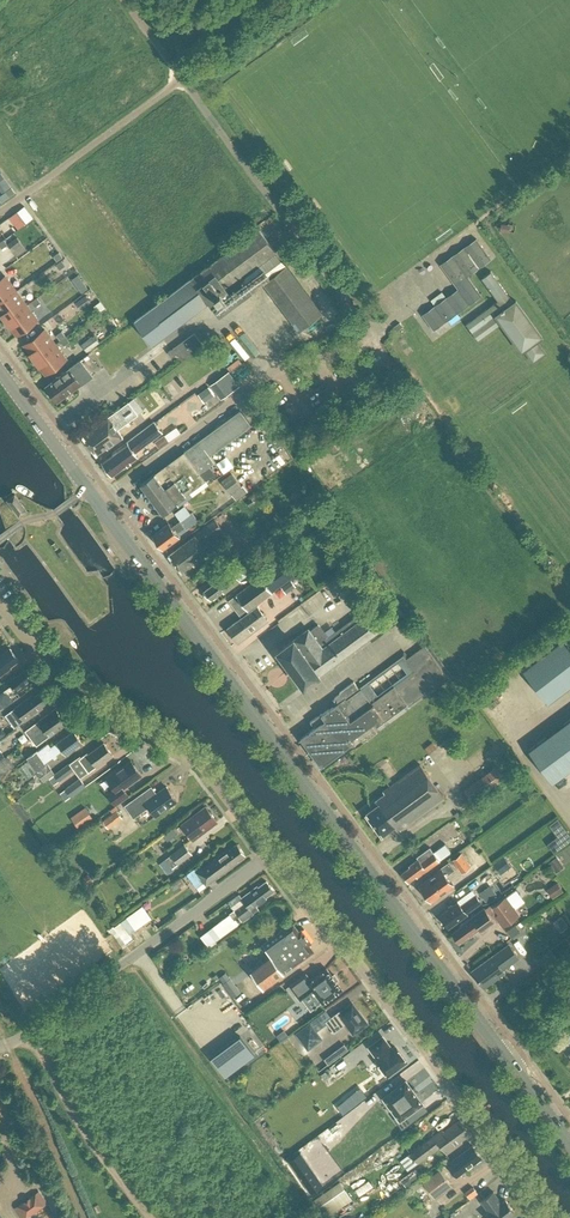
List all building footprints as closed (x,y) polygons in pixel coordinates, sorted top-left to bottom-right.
[(15,192),(11,187),(6,191),(0,195),(0,200),(1,202),(9,196),(15,192)] [(33,218),(24,206),(17,211),(26,223),(33,218)] [(111,376),(209,302),(219,315),(253,290),(253,289),(263,282),(299,331),(323,313),(287,264),(286,265),(259,228),(93,352),(111,376)] [(22,243),(17,237),(8,244),(12,250),(22,243)] [(468,276),(491,259),(476,238),(440,264),(458,289),(422,315),(434,330),(482,296),(468,276)] [(53,256),(57,261),(63,256),(59,251),(53,256)] [(60,269),(65,265),(62,260),(56,264),(60,269)] [(521,352),(524,350),(533,362),(546,353),(537,340),(542,336),(516,300),(514,302),(491,271),(481,278),(498,301),(466,324),(478,341),(501,323),(521,352)] [(0,279),(0,302),(16,290),(5,275),(0,279)] [(78,287),(82,292),(88,287),(84,282),(78,287)] [(0,302),(0,312),(6,320),(27,305),(16,290),(0,302)] [(80,293),(74,300),(82,307),(88,300),(80,293)] [(37,297),(31,301),(35,306),(41,302),(37,297)] [(27,305),(6,320),(17,335),(38,320),(27,305)] [(397,331),(403,326),(400,322),(394,327),(397,331)] [(45,329),(24,344),(35,359),(56,344),(45,329)] [(56,335),(60,340),(66,336),(62,330),(56,335)] [(203,345),(194,333),(168,352),(172,357),(177,353),(182,360),(203,345)] [(94,335),(81,344),(87,351),(99,342),(94,335)] [(60,340),(64,345),(70,341),(66,336),(60,340)] [(224,358),(231,353),(221,340),(215,345),(224,358)] [(56,344),(35,359),(46,374),(67,358),(56,344)] [(57,401),(92,376),(81,360),(46,386),(57,401)] [(210,384),(221,399),(232,391),(240,385),(229,370),(221,376),(210,384)] [(196,392),(202,401),(213,394),(206,385),(196,392)] [(129,402),(83,435),(97,453),(106,446),(108,448),(123,437),(117,429),(138,414),(129,402)] [(208,485),(205,480),(206,480),(200,472),(215,461),(211,455),(251,425),(240,410),(141,483),(163,513),(176,503),(178,507),(208,485)] [(114,452),(114,453),(103,462),(112,474),(123,466),(124,467),(138,457),(135,452),(162,433),(155,422),(114,452)] [(159,448),(169,440),(164,434),(154,441),(159,448)] [(280,461),(286,456),(283,452),(277,457),(280,461)] [(231,492),(241,485),(232,473),(222,480),(231,492)] [(8,499),(19,515),(27,509),(15,494),(8,499)] [(310,512),(316,519),(322,514),(317,507),(310,512)] [(152,534),(163,548),(179,536),(176,533),(185,526),(187,528),(198,520),(192,512),(180,520),(171,527),(168,522),(152,534)] [(215,518),(201,528),(208,539),(222,529),(215,518)] [(195,564),(209,554),(195,535),(169,554),(181,571),(193,563),(195,564)] [(283,560),(237,595),(239,598),(232,604),(240,615),(248,609),(272,591),(294,574),(283,560)] [(223,590),(224,592),(240,580),(235,573),(245,566),(240,561),(212,582),(214,583),(205,590),(211,599),(223,590)] [(286,593),(295,586),(291,580),(281,587),(286,593)] [(257,606),(249,612),(242,617),(228,628),(238,642),(268,620),(257,606)] [(309,628),(297,637),(296,636),(277,651),(304,686),(321,673),(380,629),(368,614),(366,616),(362,611),(328,636),(319,624),(311,630),(309,628)] [(564,641),(524,671),(547,702),(569,684),(569,649),(564,641)] [(340,692),(340,693),(332,699),(333,705),(334,706),(329,709),(328,708),(310,721),(315,727),(300,738),(321,766),(353,742),(357,746),(377,731),(375,727),(377,726),(380,729),(452,676),(427,642),(408,656),(404,651),(357,686),(354,681),(340,692)] [(10,648),(0,655),(0,675),(11,667),(11,665),(19,660),(10,648)] [(3,684),(3,683),(0,685),(0,699),(15,688),(18,692),(32,682),(30,679),(32,677),(26,669),(16,677),(15,675),(3,684)] [(26,720),(41,708),(40,707),(50,699),(43,690),(33,697),(32,695),(16,707),(6,715),(15,727),(25,720),(26,720)] [(31,738),(61,715),(56,708),(25,730),(31,738)] [(37,745),(50,735),(50,736),(67,723),(61,715),(31,738),(37,745)] [(529,750),(552,782),(569,769),(569,719),(529,750)] [(51,746),(49,743),(39,750),(38,749),(27,757),(44,781),(54,773),(46,761),(64,749),(66,752),(83,741),(74,729),(58,741),(51,746)] [(104,742),(87,754),(86,753),(79,758),(89,771),(96,766),(113,754),(104,742)] [(426,747),(429,752),(436,747),(432,743),(426,747)] [(14,765),(7,755),(0,760),(0,776),(14,765)] [(123,788),(142,775),(139,771),(140,770),(140,769),(136,764),(135,763),(134,764),(131,760),(119,769),(118,768),(106,776),(114,788),(107,793),(115,805),(129,795),(123,788)] [(68,762),(54,773),(59,780),(74,770),(68,762)] [(382,835),(395,825),(400,832),(446,798),(420,764),(383,791),(385,793),(376,799),(379,803),(365,813),(382,835)] [(472,801),(504,778),(495,766),(464,789),(472,801)] [(79,777),(65,788),(71,796),(85,785),(79,777)] [(177,800),(167,786),(157,793),(148,800),(143,792),(125,805),(134,817),(149,806),(156,816),(177,800)] [(108,827),(122,817),(117,810),(119,809),(117,805),(110,810),(112,813),(102,820),(108,827)] [(79,829),(94,819),(86,806),(71,816),(79,829)] [(217,820),(206,806),(182,824),(192,838),(217,820)] [(552,850),(569,838),(569,837),(556,817),(547,823),(555,835),(546,841),(552,850)] [(172,828),(164,833),(168,840),(177,835),(172,828)] [(459,850),(465,846),(457,835),(451,839),(459,850)] [(184,843),(170,853),(171,854),(166,858),(165,858),(159,863),(166,873),(173,868),(172,867),(178,863),(179,864),(192,854),(184,843)] [(206,884),(240,859),(239,858),(245,854),(241,849),(237,843),(229,850),(228,849),(197,871),(202,877),(204,881),(206,884)] [(417,876),(451,852),(445,843),(433,852),(430,847),(417,856),(418,859),(409,865),(410,867),(402,872),(403,874),(403,876),(405,879),(407,879),(408,881),(416,875),(417,876)] [(471,865),(461,852),(451,859),(462,872),(471,865)] [(502,855),(491,863),(499,873),(509,865),(502,855)] [(548,862),(556,872),(561,868),(559,866),(562,864),(556,856),(548,862)] [(431,900),(452,885),(446,875),(455,868),(449,861),(440,868),(441,869),(420,884),(426,892),(425,895),(428,899),(431,899),(431,900)] [(196,886),(204,881),(202,877),(197,871),(194,868),(187,873),(188,875),(193,882),(196,886)] [(245,902),(235,909),(243,920),(254,912),(253,912),(258,908),(256,905),(266,897),(266,896),(274,890),(266,880),(259,886),(258,885),(242,897),(245,902)] [(552,897),(563,890),(557,881),(547,888),(552,897)] [(492,883),(481,891),(479,892),(484,899),(488,904),(500,894),(492,883)] [(476,894),(461,906),(458,902),(454,905),(451,905),(449,907),(448,909),(440,915),(444,921),(444,923),(446,926),(448,926),(449,927),(467,914),(466,913),(482,901),(476,894)] [(461,926),(452,932),(459,941),(468,934),(469,935),(479,928),(481,931),(494,921),(491,917),(494,915),(503,927),(520,915),(506,896),(492,906),(494,909),(488,913),(484,907),(460,925),(461,926)] [(136,929),(152,917),(143,905),(127,917),(136,929)] [(234,909),(230,913),(238,924),(243,920),(235,909),(234,909)] [(214,925),(201,935),(210,947),(216,941),(222,936),(238,924),(230,913),(214,925)] [(125,942),(132,937),(121,921),(114,926),(125,942)] [(293,923),(285,929),(284,928),(263,943),(272,955),(251,971),(263,987),(314,950),(309,943),(311,942),(301,928),(299,930),(293,923)] [(514,939),(521,933),(515,925),(506,931),(511,938),(512,937),(514,939)] [(488,984),(504,972),(502,969),(519,957),(509,943),(472,970),(480,981),(484,978),(488,984)] [(323,1003),(342,989),(336,981),(338,979),(336,980),(333,976),(335,975),(334,974),(332,975),(326,967),(313,977),(310,979),(307,982),(303,975),(290,985),(300,999),(302,998),(303,999),(304,998),(303,997),(311,992),(319,1003),(321,1001),(323,1003)] [(231,977),(230,978),(226,972),(219,977),(223,983),(233,997),(241,991),(231,977)] [(367,1022),(352,1003),(341,1011),(339,1010),(326,1020),(334,1032),(346,1023),(354,1033),(367,1022)] [(321,1038),(310,1023),(297,1033),(308,1047),(321,1038)] [(251,1027),(248,1029),(253,1036),(256,1034),(251,1027)] [(365,1045),(379,1033),(376,1029),(362,1041),(365,1045)] [(286,1033),(279,1038),(282,1041),(289,1036),(286,1033)] [(210,1057),(225,1076),(255,1055),(240,1035),(210,1057)] [(381,1037),(368,1047),(377,1060),(377,1061),(387,1075),(405,1061),(395,1047),(391,1050),(381,1037)] [(340,1054),(348,1049),(344,1044),(336,1050),(340,1054)] [(340,1069),(356,1058),(352,1051),(336,1062),(340,1069)] [(328,1063),(336,1057),(332,1053),(325,1058),(328,1063)] [(406,1080),(390,1091),(404,1110),(395,1117),(402,1128),(416,1118),(411,1111),(423,1103),(406,1080)] [(444,1131),(443,1128),(410,1153),(418,1163),(441,1146),(446,1154),(463,1141),(461,1139),(470,1133),(460,1119),(444,1131)] [(405,1145),(421,1133),(415,1125),(399,1137),(405,1145)] [(456,1176),(482,1157),(473,1145),(447,1164),(456,1176)] [(317,1176),(305,1158),(293,1166),(305,1184),(317,1176)] [(401,1179),(406,1187),(425,1172),(420,1165),(401,1179)] [(435,1198),(452,1186),(440,1169),(423,1181),(435,1198)] [(353,1187),(357,1194),(371,1186),(368,1179),(353,1187)] [(352,1199),(340,1181),(312,1200),(324,1217),(352,1199)] [(472,1186),(464,1192),(468,1198),(476,1193),(472,1186)] [(21,1217),(23,1217),(47,1201),(38,1188),(12,1206),(21,1217)] [(515,1212),(505,1199),(501,1202),(499,1199),(499,1198),(494,1191),(481,1200),(489,1211),(486,1213),(490,1217),(506,1217),(515,1212)]
